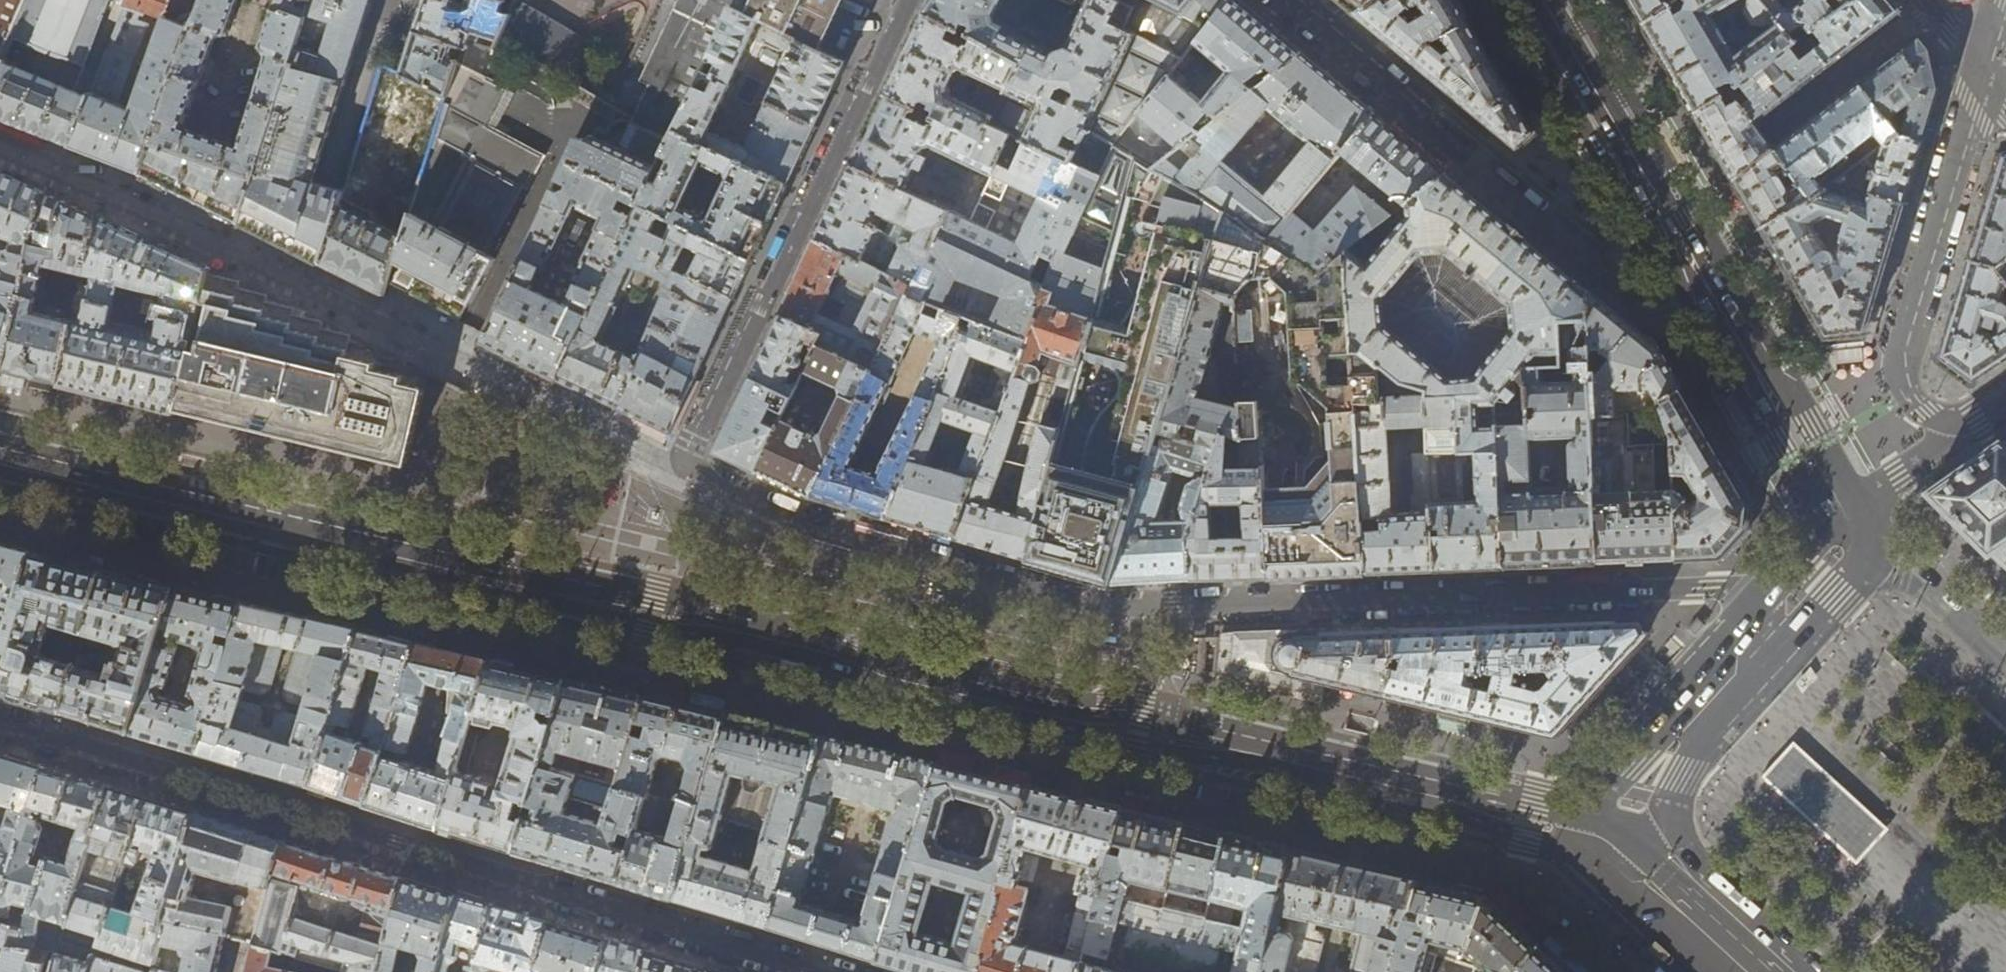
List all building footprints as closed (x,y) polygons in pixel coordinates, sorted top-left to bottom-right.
[(2,61),(12,37),(28,0),(0,0),(0,67),(2,61)] [(12,37),(82,66),(82,67),(85,68),(99,30),(111,0),(28,0),(12,37)] [(141,174),(202,2),(197,0),(127,0),(90,97),(71,147),(108,161),(141,174)] [(202,2),(141,174),(143,174),(142,176),(169,190),(170,189),(191,200),(212,210),(212,211),(240,225),(240,224),(291,68),(307,18),(287,11),(281,13),(275,11),(262,48),(269,57),(256,101),(255,101),(242,142),(233,147),(188,131),(184,123),(200,82),(198,82),(214,39),(225,35),(237,0),(203,0),(202,2)] [(275,11),(281,13),(287,11),(307,18),(313,0),(278,0),(275,11)] [(307,18),(291,68),(345,81),(355,52),(371,0),(313,0),(307,18)] [(515,4),(501,0),(424,0),(423,4),(406,56),(401,72),(400,74),(446,95),(456,63),(484,77),(495,51),(489,49),(486,57),(475,53),(478,45),(467,42),(470,32),(499,41),(515,4)] [(624,114),(632,119),(630,122),(669,140),(673,132),(732,9),(744,15),(820,50),(835,17),(843,1),(843,0),(676,0),(624,114)] [(1111,22),(1121,2),(1117,0),(1057,0),(1069,6),(1074,5),(1075,3),(1084,8),(1062,51),(1053,52),(993,22),(991,16),(999,0),(929,0),(922,15),(1018,62),(988,124),(1010,134),(1024,140),(1069,162),(1086,129),(1111,143),(1168,76),(1182,59),(1122,29),(1123,27),(1111,22)] [(1238,0),(1227,0),(1195,43),(1230,71),(1202,104),(1168,76),(1111,143),(1135,158),(1151,169),(1301,52),(1264,22),(1238,0)] [(1121,2),(1132,8),(1122,29),(1182,59),(1195,43),(1227,0),(1117,0),(1121,2)] [(1338,0),(1331,0),(1350,16),(1353,12),(1338,0)] [(1353,12),(1356,14),(1374,0),(1338,0),(1353,12)] [(1522,115),(1492,64),(1465,17),(1455,0),(1374,0),(1356,14),(1383,37),(1495,131),(1516,148),(1533,134),(1522,115)] [(1675,0),(1629,0),(1643,24),(1675,0)] [(1694,113),(1730,92),(1795,42),(1759,0),(1737,0),(1758,37),(1732,52),(1711,15),(1736,0),(1675,0),(1643,24),(1670,71),(1694,113)] [(1795,42),(1806,35),(1853,0),(1804,0),(1792,10),(1783,9),(1776,1),(1778,0),(1759,0),(1795,42)] [(1806,35),(1827,66),(1864,38),(1899,12),(1888,0),(1853,0),(1806,35)] [(588,41),(522,2),(503,36),(568,75),(588,41)] [(829,96),(845,62),(820,50),(744,15),(732,9),(673,132),(787,185),(800,157),(829,96)] [(902,56),(884,95),(980,141),(988,124),(1018,62),(922,15),(902,56)] [(1806,35),(1795,42),(1730,92),(1752,122),(1786,97),(1827,66),(1806,35)] [(1857,84),(1889,127),(1893,125),(1894,116),(1893,114),(1903,106),(1906,110),(1899,136),(1921,142),(1937,88),(1933,69),(1929,49),(1919,37),(1857,84)] [(1374,113),(1335,80),(1301,52),(1151,169),(1199,194),(1224,211),(1268,240),(1292,212),(1320,177),(1342,151),(1374,113)] [(2,61),(0,67),(0,120),(57,142),(76,92),(2,61)] [(486,79),(484,77),(456,63),(446,95),(433,137),(469,156),(433,225),(410,212),(394,263),(388,283),(437,309),(459,321),(469,303),(471,304),(495,260),(484,254),(522,185),(526,187),(542,156),(486,126),(506,89),(486,79)] [(433,137),(446,95),(400,74),(383,65),(380,65),(371,96),(349,172),(343,191),(320,264),(351,279),(372,290),(384,296),(388,283),(394,263),(410,212),(433,137)] [(345,81),(291,68),(240,224),(251,230),(262,235),(263,235),(278,243),(294,251),(294,252),(297,253),(301,255),(304,257),(310,260),(312,260),(316,263),(317,263),(317,262),(320,264),(343,191),(339,189),(335,188),(327,186),(319,183),(316,182),(313,181),(323,151),(345,81)] [(1894,135),(1889,127),(1857,84),(1808,121),(1782,141),(1773,148),(1773,149),(1810,199),(1832,183),(1836,180),(1825,166),(1853,145),(1863,159),(1894,135)] [(76,92),(57,142),(63,144),(71,147),(90,97),(82,95),(76,92)] [(1730,92),(1694,113),(1698,119),(1716,150),(1718,153),(1724,164),(1731,175),(1733,180),(1773,149),(1773,148),(1771,145),(1769,143),(1763,134),(1758,127),(1755,124),(1754,122),(1753,123),(1752,122),(1730,92)] [(996,162),(1010,134),(988,124),(980,141),(884,95),(867,130),(850,166),(903,190),(916,163),(924,166),(927,159),(920,155),(923,149),(929,146),(991,176),(969,219),(948,209),(948,211),(912,286),(907,295),(963,317),(1027,341),(1039,309),(1038,304),(1057,252),(1105,271),(1135,158),(1111,143),(1086,129),(1069,162),(1024,140),(1009,169),(996,162)] [(1292,212),(1268,240),(1318,274),(1322,269),(1345,251),(1350,248),(1404,206),(1446,173),(1383,121),(1374,113),(1342,151),(1369,174),(1345,199),(1320,177),(1292,212)] [(586,137),(583,138),(579,138),(576,138),(485,335),(481,344),(518,363),(555,381),(638,205),(669,140),(630,122),(628,121),(627,120),(625,120),(622,120),(619,121),(608,143),(592,135),(589,136),(586,137)] [(673,132),(669,140),(638,205),(659,215),(674,222),(693,232),(751,261),(776,209),(787,185),(673,132)] [(1899,136),(1894,135),(1863,159),(1871,171),(1867,173),(1874,175),(1872,180),(1862,177),(1863,175),(1856,165),(1836,180),(1832,183),(1903,204),(1905,196),(1921,142),(1899,136)] [(1773,149),(1733,180),(1737,186),(1747,203),(1750,208),(1761,228),(1810,199),(1773,149)] [(2001,155),(1983,216),(1969,260),(1996,268),(2005,260),(2005,154),(2001,155)] [(1199,194),(1151,169),(1135,158),(1105,271),(1027,560),(1064,570),(1095,579),(1111,584),(1153,446),(1153,445),(1157,433),(1161,418),(1201,287),(1224,211),(1199,194)] [(948,211),(903,190),(850,166),(848,171),(815,240),(912,286),(948,211)] [(1453,179),(1446,173),(1404,206),(1408,208),(1408,217),(1367,263),(1350,248),(1345,251),(1354,375),(1376,374),(1381,367),(1398,383),(1397,384),(1402,386),(1402,385),(1428,397),(1455,395),(1459,452),(1467,452),(1476,452),(1498,451),(1496,427),(1528,425),(1527,401),(1512,402),(1518,394),(1510,388),(1517,380),(1526,387),(1525,367),(1529,367),(1536,355),(1561,355),(1561,349),(1560,320),(1588,318),(1587,290),(1583,287),(1580,284),(1581,282),(1575,277),(1526,237),(1517,230),(1507,221),(1461,183),(1454,177),(1453,179)] [(3,371),(6,372),(44,192),(0,174),(0,233),(8,236),(0,276),(0,371),(3,371)] [(1832,183),(1810,199),(1761,228),(1765,236),(1800,296),(1813,318),(1814,319),(1824,337),(1864,333),(1872,307),(1880,279),(1884,266),(1903,204),(1832,183)] [(1747,203),(1737,186),(1730,190),(1740,207),(1747,203)] [(71,204),(44,192),(6,372),(28,378),(60,385),(74,321),(60,318),(62,311),(46,307),(44,314),(33,311),(35,299),(42,301),(51,266),(85,273),(98,217),(71,204)] [(617,409),(618,408),(639,359),(601,343),(635,267),(671,283),(675,269),(682,254),(687,244),(693,232),(674,222),(664,244),(663,241),(663,239),(661,236),(659,235),(657,234),(655,234),(653,234),(649,236),(659,215),(638,205),(555,381),(607,404),(617,409)] [(1266,537),(1268,577),(1280,576),(1350,573),(1365,573),(1357,403),(1361,403),(1372,402),(1378,401),(1376,374),(1354,375),(1345,251),(1322,269),(1318,274),(1268,240),(1224,211),(1201,287),(1231,297),(1235,297),(1235,293),(1249,277),(1270,276),(1284,289),(1291,382),(1301,382),(1329,406),(1329,419),(1328,419),(1328,447),(1331,447),(1331,459),(1307,484),(1263,486),(1266,537)] [(208,267),(150,240),(98,217),(85,273),(74,321),(60,385),(110,397),(176,412),(207,273),(208,267)] [(751,261),(693,232),(687,244),(701,252),(696,263),(687,259),(688,257),(682,254),(675,269),(734,297),(737,291),(751,261)] [(912,286),(815,240),(792,289),(779,315),(821,334),(816,345),(871,370),(907,295),(912,286)] [(1105,271),(1057,252),(1038,304),(1039,309),(1027,341),(952,538),(989,549),(1027,560),(1105,271)] [(2005,292),(2005,281),(1996,268),(1969,260),(1967,268),(1941,355),(1956,367),(1973,379),(2005,357),(2005,301),(2002,295),(2005,292)] [(1996,268),(2005,281),(2005,260),(1996,268)] [(734,297),(675,269),(671,283),(639,353),(639,359),(618,408),(670,433),(734,297)] [(207,273),(176,412),(191,416),(407,466),(415,430),(424,393),(412,390),(400,387),(406,362),(377,355),(379,348),(349,341),(351,335),(339,332),(322,328),(323,321),(294,314),(296,308),(265,301),(261,316),(247,313),(238,311),(233,309),(240,281),(207,273)] [(1218,433),(1223,436),(1240,440),(1238,410),(1221,405),(1212,358),(1235,363),(1231,297),(1201,287),(1161,418),(1180,423),(1181,423),(1198,428),(1218,433)] [(1637,332),(1587,290),(1588,318),(1589,343),(1609,359),(1606,363),(1608,365),(1602,372),(1590,373),(1591,417),(1616,415),(1622,413),(1629,411),(1657,403),(1681,389),(1657,348),(1642,335),(1637,332)] [(931,400),(933,400),(963,317),(907,295),(871,370),(810,497),(850,509),(888,519),(931,400)] [(816,345),(821,334),(779,315),(762,352),(750,377),(792,397),(804,372),(809,359),(800,355),(807,341),(816,345)] [(952,538),(1027,341),(963,317),(933,400),(931,400),(888,519),(920,529),(952,538)] [(1590,373),(1589,343),(1588,318),(1560,320),(1561,349),(1575,348),(1576,378),(1571,383),(1547,383),(1542,378),(1541,366),(1529,367),(1525,367),(1526,387),(1527,401),(1528,425),(1528,439),(1576,437),(1576,442),(1574,442),(1573,443),(1572,444),(1571,446),(1570,447),(1570,449),(1570,450),(1568,451),(1569,470),(1571,470),(1572,480),(1572,482),(1573,483),(1573,484),(1575,485),(1577,486),(1578,486),(1578,490),(1531,491),(1534,565),(1560,564),(1597,563),(1591,417),(1590,373)] [(1824,337),(1814,319),(1807,323),(1817,341),(1824,351),(1860,346),(1864,333),(1824,337)] [(1646,331),(1642,335),(1657,348),(1681,389),(1700,421),(1706,418),(1668,350),(1646,331)] [(871,370),(816,345),(809,359),(804,372),(840,388),(843,395),(842,397),(838,396),(832,397),(818,427),(819,432),(824,434),(823,435),(816,437),(781,420),(778,426),(756,472),(763,476),(810,497),(871,370)] [(1372,412),(1370,411),(1361,411),(1361,403),(1357,403),(1365,573),(1400,571),(1434,570),(1427,453),(1459,452),(1455,395),(1428,397),(1402,385),(1402,386),(1397,384),(1398,383),(1381,367),(1376,374),(1378,401),(1372,402),(1372,412)] [(785,410),(792,397),(750,377),(737,404),(714,453),(756,472),(778,426),(765,420),(772,404),(785,410)] [(1700,421),(1681,389),(1657,403),(1671,438),(1672,476),(1684,476),(1695,494),(1686,499),(1676,491),(1673,490),(1675,559),(1719,558),(1745,529),(1747,515),(1748,504),(1720,456),(1700,421)] [(1246,538),(1266,537),(1263,486),(1259,403),(1238,404),(1238,410),(1240,440),(1241,467),(1244,503),(1246,538)] [(1616,415),(1591,417),(1597,563),(1627,561),(1650,561),(1667,560),(1675,559),(1673,490),(1657,491),(1655,443),(1630,444),(1629,411),(1622,413),(1616,415)] [(1161,442),(1161,445),(1161,446),(1161,449),(1153,446),(1111,584),(1150,582),(1190,580),(1188,539),(1218,433),(1198,428),(1194,443),(1176,438),(1181,423),(1180,423),(1161,418),(1157,433),(1165,435),(1164,437),(1162,439),(1161,441),(1161,442)] [(1531,491),(1528,439),(1528,425),(1496,427),(1498,451),(1503,567),(1517,566),(1534,565),(1531,491)] [(1266,537),(1246,538),(1213,539),(1212,525),(1222,525),(1224,522),(1224,516),(1226,516),(1226,504),(1244,503),(1241,467),(1220,467),(1223,436),(1218,433),(1188,539),(1190,580),(1237,578),(1268,577),(1266,537)] [(2003,444),(2000,441),(1946,477),(1924,491),(1988,556),(1991,554),(2005,567),(2005,441),(2003,444)] [(1503,567),(1498,451),(1476,452),(1479,502),(1465,503),(1462,466),(1467,462),(1467,452),(1459,452),(1427,453),(1434,570),(1474,568),(1503,567)] [(1937,562),(1943,556),(1932,544),(1926,551),(1937,562)] [(31,554),(0,547),(0,656),(31,554)] [(31,554),(0,656),(0,692),(13,696),(62,711),(75,665),(78,654),(102,570),(93,568),(78,564),(38,556),(31,554)] [(95,721),(129,732),(173,587),(131,577),(102,570),(78,654),(89,657),(86,668),(75,665),(62,711),(95,721)] [(195,752),(241,603),(237,602),(212,596),(173,587),(129,732),(163,742),(195,752)] [(326,732),(356,629),(299,616),(292,615),(241,603),(195,752),(253,769),(308,786),(326,732)] [(1234,661),(1277,671),(1326,682),(1433,707),(1440,709),(1471,716),(1478,717),(1516,726),(1555,735),(1576,713),(1596,690),(1603,683),(1615,670),(1634,649),(1648,634),(1642,621),(1550,624),(1519,625),(1495,626),(1460,628),(1415,629),(1357,632),(1236,636),(1234,661)] [(339,796),(365,803),(414,643),(386,637),(356,629),(326,732),(308,786),(339,796)] [(470,723),(489,661),(453,652),(449,651),(414,643),(365,803),(401,814),(439,825),(467,731),(470,723)] [(535,672),(489,661),(470,723),(477,725),(479,717),(518,726),(498,794),(490,792),(493,782),(481,779),(481,777),(467,773),(478,734),(467,731),(439,825),(478,837),(514,848),(541,762),(565,679),(535,672)] [(1277,671),(1234,661),(1232,681),(1321,702),(1326,682),(1277,671)] [(636,695),(565,679),(541,762),(578,774),(584,755),(610,762),(604,782),(619,785),(643,697),(636,695)] [(692,693),(688,707),(721,715),(725,700),(692,693)] [(685,706),(643,697),(619,785),(647,794),(638,822),(651,826),(660,797),(648,793),(657,761),(666,763),(669,755),(686,759),(690,767),(683,794),(679,793),(678,797),(682,798),(671,837),(637,827),(619,879),(640,885),(673,895),(724,715),(721,715),(688,707),(685,706)] [(1471,716),(1440,709),(1436,724),(1467,731),(1471,716)] [(721,909),(767,923),(820,738),(812,736),(724,715),(673,895),(721,909)] [(878,956),(933,765),(925,763),(876,751),(820,738),(767,923),(821,940),(878,956)] [(1885,828),(1794,743),(1762,778),(1854,858),(1857,861),(1886,829),(1885,828)] [(42,766),(16,758),(0,753),(0,803),(12,807),(6,828),(1,828),(0,829),(0,875),(7,877),(15,857),(42,766)] [(619,879),(637,827),(638,822),(647,794),(619,785),(604,782),(578,774),(541,762),(514,848),(581,868),(619,879)] [(931,971),(976,971),(1028,787),(981,776),(933,765),(878,956),(912,966),(931,971)] [(71,902),(107,786),(74,776),(42,766),(15,857),(7,877),(0,907),(0,929),(23,935),(21,945),(47,951),(47,949),(57,952),(71,902)] [(161,941),(166,920),(192,812),(150,800),(107,786),(71,902),(107,914),(96,945),(122,953),(153,962),(159,943),(159,941),(161,941)] [(1121,809),(1120,809),(1075,798),(1028,787),(976,971),(1078,971),(1094,916),(1121,809)] [(1123,799),(1120,809),(1121,809),(1144,814),(1146,805),(1143,800),(1128,796),(1123,799)] [(1144,814),(1121,809),(1094,916),(1157,931),(1162,908),(1124,899),(1130,877),(1168,886),(1184,823),(1151,816),(1144,814)] [(222,936),(225,937),(226,934),(223,933),(231,906),(191,897),(197,870),(267,887),(280,840),(236,826),(192,812),(166,920),(222,936)] [(1192,825),(1184,823),(1168,886),(1168,887),(1211,897),(1226,833),(1192,825)] [(1262,955),(1273,909),(1288,848),(1259,841),(1226,833),(1211,897),(1206,916),(1200,941),(1220,946),(1238,950),(1262,955)] [(253,942),(254,943),(320,963),(351,971),(378,971),(401,878),(334,857),(280,840),(267,887),(253,942)] [(1273,909),(1317,919),(1359,929),(1400,938),(1417,878),(1353,863),(1288,848),(1273,909)] [(401,878),(378,971),(394,971),(401,943),(421,948),(425,955),(421,971),(437,971),(457,895),(427,886),(401,878)] [(1486,894),(1483,894),(1452,886),(1425,880),(1417,878),(1400,938),(1391,971),(1457,971),(1465,948),(1486,894)] [(1493,886),(1486,894),(1487,895),(1520,925),(1527,918),(1493,886)] [(437,971),(446,971),(449,962),(453,962),(457,960),(458,956),(469,959),(468,967),(466,966),(465,971),(475,971),(490,906),(491,904),(475,899),(457,894),(457,895),(437,971)] [(1486,894),(1465,948),(1457,971),(1514,971),(1539,944),(1533,937),(1525,930),(1520,925),(1487,895),(1486,894)] [(95,946),(96,945),(107,914),(71,902),(57,952),(52,971),(87,971),(95,946)] [(547,923),(527,917),(490,906),(475,971),(497,971),(499,967),(514,971),(535,971),(547,923)] [(1157,931),(1200,941),(1206,916),(1163,907),(1162,908),(1157,931)] [(1320,953),(1315,943),(1311,942),(1317,919),(1273,909),(1262,955),(1258,971),(1315,971),(1320,953)] [(1118,971),(1126,945),(1185,961),(1186,960),(1202,965),(1204,970),(1218,965),(1216,960),(1220,946),(1200,941),(1157,931),(1094,916),(1078,971),(1120,971),(1118,971)] [(222,936),(166,920),(161,941),(159,941),(159,943),(187,950),(182,971),(214,971),(222,936)] [(576,931),(547,923),(535,971),(597,971),(605,939),(576,931)] [(47,951),(21,945),(23,935),(0,929),(0,971),(41,971),(47,951)] [(1359,929),(1350,968),(1350,971),(1351,971),(1391,971),(1400,938),(1359,929)] [(1539,944),(1570,971),(1593,971),(1549,932),(1539,944)] [(645,951),(627,945),(605,939),(597,971),(640,971),(645,951)] [(245,971),(318,971),(320,963),(254,943),(252,949),(251,949),(245,971)] [(1539,944),(1514,971),(1570,971),(1539,944)] [(144,971),(119,963),(122,953),(96,945),(95,946),(87,971),(143,971),(144,971)] [(1262,955),(1238,950),(1232,971),(1258,971),(1262,955)] [(640,971),(705,971),(706,970),(676,961),(645,951),(640,971)]
